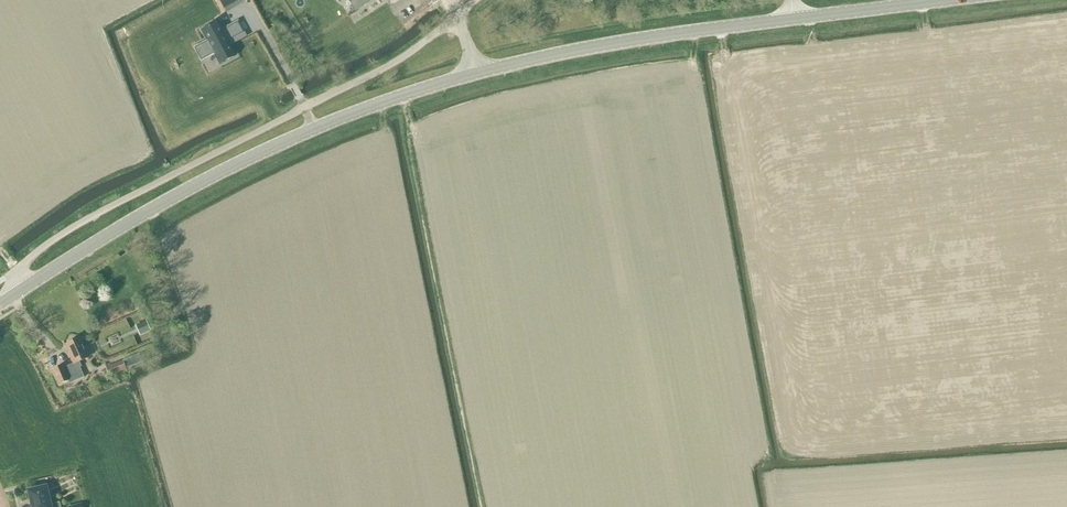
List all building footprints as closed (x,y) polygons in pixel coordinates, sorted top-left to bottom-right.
[(230,5),(227,0),(218,0),(223,8),(230,5)] [(355,12),(373,0),(348,0),(355,12)] [(215,53),(220,64),(235,56),(231,48),(228,44),(245,35),(238,22),(221,31),(217,23),(202,30),(208,41),(200,45),(207,58),(215,53)] [(139,323),(144,333),(151,330),(146,320),(139,323)] [(85,349),(81,339),(66,345),(74,364),(63,368),(63,366),(52,370),(58,385),(68,381),(69,384),(84,378),(79,368),(81,367),(80,363),(89,359),(88,356),(91,355),(88,348),(85,349)] [(106,368),(109,376),(126,369),(123,361),(106,368)] [(59,502),(50,505),(45,487),(29,491),(32,506),(61,506),(59,502)]
